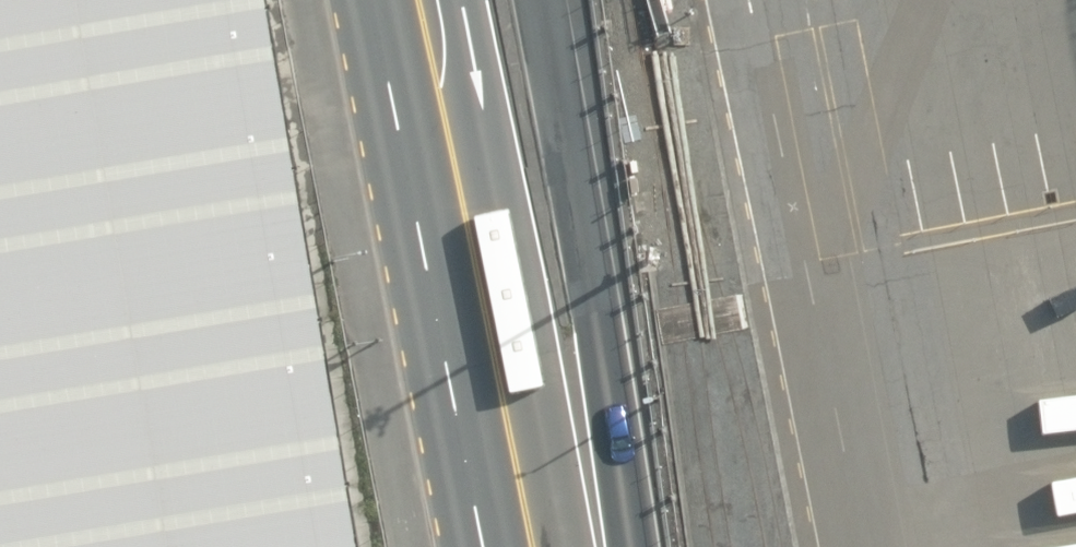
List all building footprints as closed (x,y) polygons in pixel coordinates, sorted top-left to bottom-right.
[(305,189),(273,0),(0,0),(0,546),(367,546),(305,189)]
